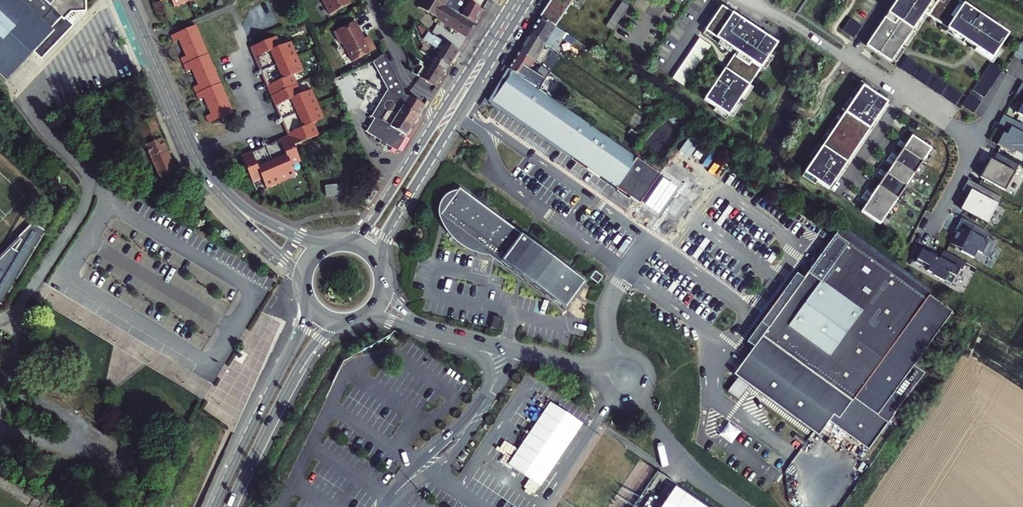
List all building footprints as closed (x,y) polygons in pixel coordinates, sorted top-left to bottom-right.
[(7,78),(33,52),(54,31),(51,28),(61,18),(63,20),(64,21),(65,20),(72,13),(87,13),(87,0),(0,0),(0,71),(7,78)] [(329,15),(348,5),(346,0),(321,0),(329,15)] [(453,28),(466,36),(475,22),(445,4),(442,11),(436,0),(422,0),(419,5),(437,16),(436,18),(453,28)] [(445,4),(448,0),(436,0),(442,11),(445,4)] [(475,22),(483,9),(473,3),(471,2),(468,0),(448,0),(445,4),(475,22)] [(539,17),(555,27),(573,0),(550,0),(539,17)] [(959,0),(896,0),(866,45),(890,62),(924,12),(991,57),(1008,33),(959,0)] [(622,2),(606,26),(613,30),(629,6),(622,2)] [(704,99),(729,116),(777,43),(721,5),(705,30),(736,51),(704,99)] [(54,31),(33,52),(41,59),(87,13),(72,13),(65,20),(64,21),(63,20),(61,18),(51,28),(54,31)] [(555,27),(539,17),(529,35),(549,48),(555,51),(563,38),(572,44),(574,39),(555,27)] [(861,26),(850,18),(842,29),(854,37),(861,26)] [(354,22),(332,32),(338,44),(341,45),(350,62),(374,50),(367,37),(363,39),(354,22)] [(199,100),(205,97),(208,105),(211,113),(206,116),(209,122),(233,111),(227,97),(221,82),(214,67),(209,55),(208,53),(202,39),(196,24),(172,35),(174,41),(179,39),(183,47),(186,55),(181,58),(184,64),(187,70),(192,68),(195,75),(199,84),(194,86),(196,93),(199,100)] [(439,49),(434,57),(448,66),(459,49),(445,41),(432,33),(429,30),(424,38),(425,40),(439,49)] [(529,35),(518,52),(538,64),(549,48),(529,35)] [(252,155),(242,160),(252,182),(261,178),(265,187),(280,181),(295,175),(290,165),(300,161),(293,145),(319,134),(314,123),(324,118),(317,102),(311,89),(301,93),(297,84),(293,75),(303,71),(297,56),(290,42),(280,46),(276,36),(254,46),(258,56),(255,57),(258,63),(260,68),(262,71),(263,76),(264,78),(267,85),(270,84),(274,94),(278,103),(276,104),(277,109),(280,114),(281,117),(282,120),(284,124),(289,136),(290,139),(280,143),(279,140),(273,143),(268,145),(265,146),(262,148),(257,150),(251,153),(252,155)] [(699,38),(673,78),(684,86),(710,46),(699,38)] [(1021,41),(1013,53),(1022,60),(1022,42),(1021,41)] [(508,69),(512,72),(529,81),(533,74),(539,77),(544,68),(538,64),(518,52),(508,69)] [(397,150),(399,145),(381,134),(385,127),(382,125),(397,102),(399,100),(377,60),(384,54),(373,61),(388,90),(372,116),(376,118),(372,125),(369,124),(366,130),(381,139),(379,142),(390,149),(391,146),(397,150)] [(381,134),(399,145),(411,126),(419,114),(401,104),(407,94),(405,94),(403,90),(398,80),(386,58),(386,57),(384,54),(377,60),(399,100),(397,102),(382,125),(385,127),(381,134)] [(907,56),(899,67),(909,74),(917,63),(907,56)] [(434,57),(427,69),(441,78),(448,66),(434,57)] [(979,79),(990,87),(1001,70),(990,63),(979,79)] [(932,73),(922,66),(914,78),(925,85),(932,73)] [(427,69),(422,76),(437,85),(441,78),(427,69)] [(535,86),(529,81),(512,72),(495,96),(611,171),(626,149),(535,86)] [(947,84),(937,77),(929,88),(940,95),(947,84)] [(979,79),(972,89),(983,97),(990,87),(979,79)] [(1021,81),(1012,97),(1019,101),(1020,100),(1022,101),(1022,99),(1022,82),(1021,81)] [(270,84),(267,85),(272,95),(276,104),(278,103),(274,94),(270,84)] [(887,102),(863,85),(804,172),(829,189),(887,102)] [(962,94),(952,87),(945,98),(955,105),(962,94)] [(409,96),(407,94),(401,104),(419,114),(424,105),(409,96)] [(969,94),(962,105),(973,112),(980,102),(969,94)] [(611,171),(495,96),(492,101),(523,122),(619,188),(617,191),(630,199),(631,197),(639,202),(643,194),(631,184),(611,171)] [(1022,116),(1022,99),(1022,101),(1020,100),(1019,101),(1014,111),(1022,116)] [(1007,133),(1014,119),(1003,113),(998,122),(1006,126),(1003,132),(1007,133)] [(178,174),(153,118),(140,123),(149,144),(147,145),(163,180),(178,174)] [(1003,132),(997,143),(1014,153),(1015,150),(1022,154),(1022,124),(1014,119),(1007,133),(1003,132)] [(617,191),(619,188),(523,122),(521,124),(617,191)] [(637,133),(630,129),(628,133),(634,137),(637,133)] [(862,210),(881,223),(931,148),(912,135),(906,144),(900,140),(897,144),(903,148),(898,156),(891,152),(886,160),(892,164),(887,172),(880,168),(878,172),(884,176),(873,193),(866,189),(861,197),(868,201),(862,210)] [(645,196),(661,173),(626,149),(611,171),(631,184),(643,194),(645,196)] [(1019,162),(997,150),(993,157),(991,156),(981,175),(1005,188),(1019,162)] [(661,174),(646,196),(641,202),(657,213),(677,184),(661,174)] [(968,178),(961,191),(968,195),(971,188),(976,191),(979,184),(968,178)] [(987,222),(1001,196),(979,184),(976,191),(971,188),(968,195),(961,208),(987,222)] [(342,186),(325,187),(326,198),(343,197),(342,186)] [(555,299),(568,308),(587,280),(460,189),(459,191),(441,216),(478,243),(493,253),(555,299)] [(491,256),(493,253),(478,243),(441,216),(459,191),(458,191),(456,192),(455,192),(453,193),(451,193),(450,194),(449,195),(447,196),(446,197),(445,198),(444,199),(443,201),(443,202),(442,204),(441,205),(440,209),(440,214),(441,217),(443,221),(444,225),(446,228),(448,231),(451,235),(454,239),(458,242),(461,245),(466,248),(468,250),(470,250),(472,252),(474,252),(476,253),(478,254),(480,255),(482,255),(484,255),(486,256),(488,256),(491,256)] [(730,206),(723,215),(728,219),(735,210),(730,206)] [(989,232),(962,217),(955,230),(957,231),(955,236),(954,236),(950,242),(962,248),(961,250),(974,257),(977,250),(987,255),(994,243),(986,238),(989,232)] [(32,224),(0,256),(0,304),(1,305),(45,232),(32,224)] [(750,338),(757,343),(737,371),(821,433),(836,413),(875,441),(927,371),(916,363),(955,310),(932,293),(934,290),(844,224),(807,275),(800,270),(769,313),(750,338)] [(922,248),(915,260),(920,263),(922,260),(926,262),(923,267),(930,271),(930,272),(944,280),(945,279),(952,282),(960,267),(962,268),(966,261),(944,249),(940,256),(940,255),(939,257),(931,253),(932,251),(931,251),(925,248),(925,249),(922,248)] [(774,251),(767,260),(772,264),(779,255),(774,251)] [(553,302),(555,299),(493,253),(491,256),(553,302)] [(720,262),(713,271),(718,275),(725,266),(720,262)] [(597,270),(592,277),(600,283),(605,276),(597,270)] [(680,272),(674,281),(679,285),(685,276),(680,272)] [(754,390),(741,380),(732,393),(745,402),(754,390)] [(875,441),(836,413),(832,419),(871,447),(875,441)]
